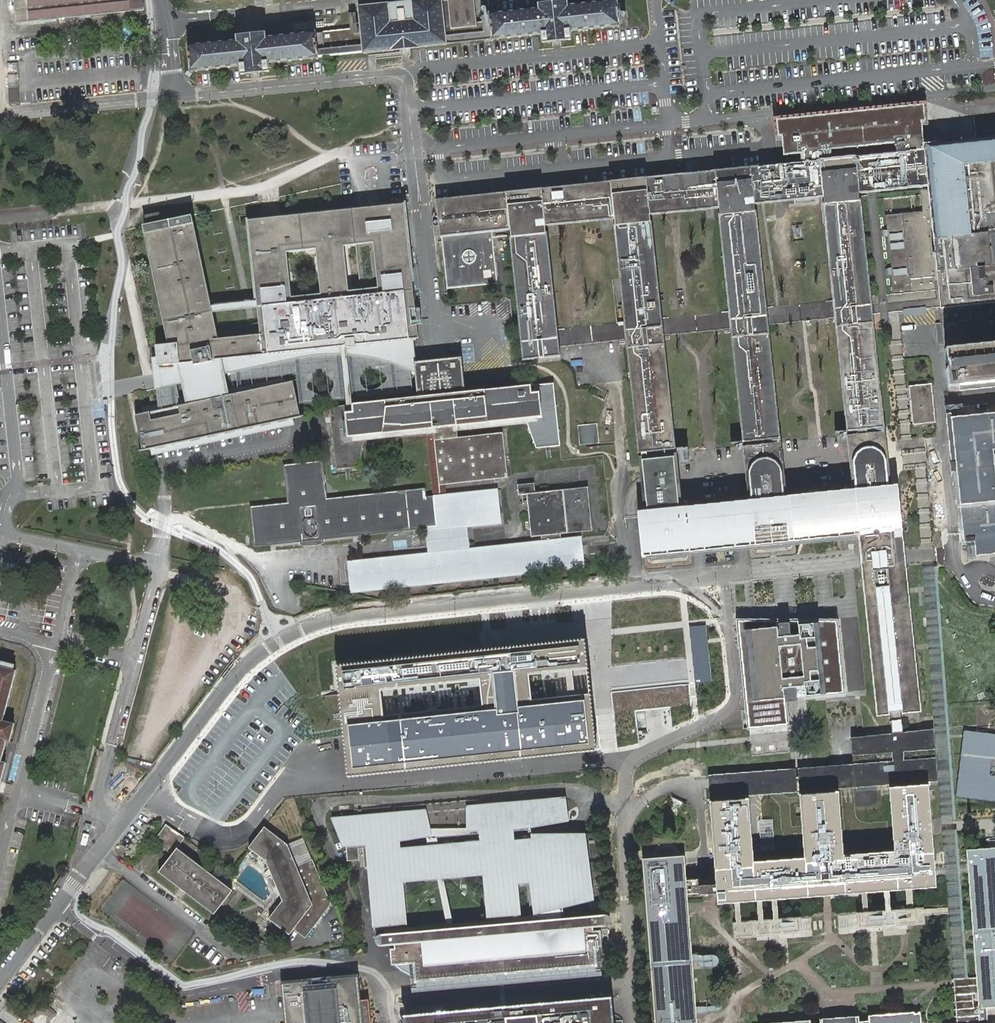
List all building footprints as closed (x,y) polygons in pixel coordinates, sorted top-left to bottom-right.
[(24,19),(144,9),(143,0),(22,0),(24,19)] [(542,35),(543,42),(561,41),(571,40),(571,32),(619,27),(617,0),(568,5),(539,9),(476,16),(475,0),(448,0),(442,1),(442,0),(426,0),(359,7),(361,28),(267,38),(266,33),(254,35),(249,35),(237,36),(237,41),(188,46),(188,49),(184,50),(186,64),(190,64),(190,71),(239,66),(241,75),(270,71),(269,63),(542,35)] [(236,31),(237,36),(249,35),(254,35),(266,33),(265,28),(236,31)] [(920,114),(920,107),(782,121),(786,154),(788,154),(789,163),(924,149),(920,114)] [(991,126),(991,118),(975,118),(975,136),(991,136),(991,126)] [(924,149),(928,186),(928,189),(929,194),(930,210),(941,306),(941,308),(994,302),(994,141),(924,149)] [(531,360),(538,359),(560,356),(561,356),(560,347),(626,339),(638,452),(676,448),(664,335),(663,327),(662,318),(652,221),(651,222),(650,215),(718,208),(719,214),(718,214),(728,311),(729,319),(730,328),(742,442),(781,438),(768,324),(767,315),(766,307),(756,210),(755,210),(754,204),(778,202),(823,197),(824,202),(823,203),(833,300),(834,308),(835,318),(847,431),(885,427),(872,314),(886,312),(893,311),(899,311),(928,308),(938,307),(941,306),(930,210),(885,215),(883,199),(929,194),(928,189),(872,195),(867,195),(878,296),(871,297),(859,194),(872,192),(928,186),(924,149),(789,163),(781,164),(774,164),(762,166),(751,167),(715,171),(682,174),(676,175),(667,176),(646,178),(610,182),(573,186),(563,187),(542,189),(506,193),(437,200),(438,218),(440,237),(441,241),(491,236),(491,231),(510,229),(511,237),(510,236),(522,361),(531,360)] [(416,339),(420,338),(417,307),(406,203),(248,220),(257,301),(258,307),(260,322),(252,324),(217,332),(212,312),(211,306),(190,215),(141,227),(143,235),(126,239),(149,348),(152,348),(154,368),(175,366),(179,386),(159,390),(161,404),(142,409),(144,416),(133,419),(140,452),(150,450),(293,419),(301,418),(293,381),(229,395),(225,375),(222,359),(342,346),(348,346),(416,339)] [(491,236),(441,241),(445,284),(496,279),(491,236)] [(257,301),(211,306),(212,312),(258,307),(257,301)] [(941,308),(943,324),(936,324),(938,344),(944,344),(945,349),(994,344),(994,302),(941,308)] [(768,324),(835,318),(834,308),(767,315),(768,324)] [(906,439),(912,438),(910,416),(901,329),(899,311),(893,311),(886,312),(900,440),(906,439)] [(729,319),(663,327),(664,335),(730,328),(729,319)] [(348,346),(349,356),(355,356),(367,357),(381,360),(395,364),(405,368),(412,372),(414,393),(420,392),(417,363),(418,363),(416,339),(348,346)] [(948,387),(994,382),(994,344),(945,349),(947,366),(948,365),(948,368),(946,368),(948,387)] [(222,359),(225,375),(296,360),(309,357),(319,356),(331,355),(343,355),(342,346),(222,359)] [(349,356),(348,346),(342,346),(343,355),(346,386),(348,405),(354,404),(352,387),(349,356)] [(420,392),(420,397),(423,397),(426,396),(428,369),(449,367),(458,393),(462,393),(467,392),(464,358),(418,363),(417,363),(420,392)] [(154,391),(159,390),(179,386),(175,366),(154,368),(151,369),(154,391)] [(365,435),(426,429),(433,428),(526,419),(537,448),(560,445),(554,383),(467,392),(462,393),(458,393),(449,367),(428,369),(426,396),(423,397),(420,397),(354,404),(348,405),(330,407),(337,469),(360,467),(365,435)] [(909,386),(912,415),(935,413),(931,383),(909,386)] [(935,413),(912,415),(913,424),(936,422),(935,413)] [(953,417),(958,461),(950,462),(951,471),(959,470),(966,542),(974,541),(975,551),(994,549),(994,413),(953,417)] [(295,426),(293,419),(150,450),(151,456),(295,426)] [(578,425),(580,445),(600,442),(597,423),(578,425)] [(435,440),(433,428),(426,429),(427,434),(433,497),(425,497),(425,489),(342,498),(343,502),(329,503),(327,500),(323,462),(286,466),(290,504),(252,508),(256,545),(427,527),(430,553),(349,562),(352,591),(584,567),(580,538),(562,540),(562,534),(593,530),(588,487),(536,492),(535,482),(518,484),(519,494),(527,493),(532,537),(542,536),(543,542),(469,549),(466,526),(500,522),(497,490),(447,495),(445,484),(508,477),(503,432),(435,440)] [(649,555),(857,533),(860,563),(876,716),(889,714),(900,713),(914,712),(898,559),(885,431),(847,435),(853,496),(786,503),(780,441),(743,445),(749,507),(683,514),(676,452),(638,456),(649,555)] [(934,561),(926,452),(919,452),(913,453),(921,556),(934,723),(945,867),(945,874),(954,984),(956,1009),(964,1009),(979,1007),(977,978),(966,979),(964,956),(964,949),(957,873),(957,866),(953,822),(952,809),(934,561)] [(738,621),(739,631),(777,627),(776,621),(738,621)] [(739,631),(749,728),(787,724),(784,696),(786,696),(786,702),(797,701),(797,695),(802,694),(805,694),(805,696),(843,693),(836,621),(798,625),(798,627),(790,628),(789,622),(778,623),(779,629),(777,630),(777,627),(739,631)] [(488,645),(327,661),(334,736),(336,758),(338,774),(594,749),(592,731),(589,708),(582,636),(518,642),(488,645)] [(682,642),(667,642),(666,663),(682,663),(682,642)] [(7,763),(2,761),(7,740),(10,741),(15,723),(3,720),(16,670),(14,669),(15,665),(2,661),(1,666),(0,666),(0,788),(7,763)] [(688,683),(610,691),(611,705),(614,729),(637,726),(636,711),(691,705),(688,683)] [(854,699),(825,702),(827,719),(856,715),(854,699)] [(900,713),(889,714),(890,727),(891,732),(901,731),(901,726),(900,713)] [(964,730),(956,793),(956,797),(957,797),(994,802),(994,734),(964,730)] [(716,877),(686,879),(688,896),(717,893),(718,903),(827,895),(935,887),(934,875),(934,868),(933,860),(931,837),(927,785),(910,786),(910,783),(927,781),(922,733),(850,740),(852,764),(854,788),(856,807),(878,805),(876,786),(894,785),(894,787),(889,788),(894,851),(842,855),(837,791),(821,793),(816,793),(800,795),(804,858),(753,862),(748,798),(732,799),(726,800),(710,801),(716,877)] [(840,765),(798,768),(798,772),(798,777),(799,782),(799,792),(815,791),(821,791),(854,788),(852,764),(840,765)] [(796,772),(796,768),(791,769),(708,775),(708,779),(710,799),(726,798),(732,797),(797,792),(797,782),(796,777),(796,772)] [(426,811),(332,819),(342,844),(367,843),(375,929),(384,929),(406,927),(402,880),(438,877),(444,877),(484,873),(488,919),(511,917),(520,916),(517,883),(531,882),(534,916),(589,905),(584,837),(531,836),(532,840),(514,841),(513,831),(571,821),(569,799),(468,807),(468,829),(468,830),(480,830),(481,834),(482,842),(400,849),(399,841),(431,835),(430,829),(426,811)] [(154,841),(173,853),(178,847),(185,837),(175,830),(172,828),(166,824),(154,841)] [(287,845),(265,827),(250,847),(267,860),(284,900),(270,918),(290,934),(295,929),(306,937),(331,903),(313,860),(297,866),(287,845)] [(431,835),(399,841),(481,834),(480,830),(468,830),(468,829),(430,829),(431,835)] [(303,838),(287,845),(297,866),(313,860),(303,838)] [(348,861),(360,860),(358,844),(346,845),(348,861)] [(178,847),(173,853),(159,871),(215,913),(233,889),(178,847)] [(979,1007),(994,1006),(994,847),(967,850),(968,865),(968,872),(974,949),(975,955),(977,978),(979,1007)] [(166,856),(160,850),(157,854),(163,859),(166,856)] [(688,896),(686,879),(685,856),(643,859),(656,1022),(697,1022),(689,910),(688,896)] [(945,874),(945,867),(934,868),(934,875),(945,874)] [(438,877),(446,923),(453,923),(444,877),(438,877)] [(413,963),(414,982),(577,968),(594,966),(593,947),(603,946),(601,929),(591,930),(591,926),(607,924),(609,921),(607,917),(511,924),(385,935),(379,935),(376,941),(380,945),(394,944),(394,948),(390,949),(391,965),(413,963)] [(384,929),(385,935),(511,924),(511,917),(488,919),(453,923),(446,923),(406,927),(384,929)] [(716,956),(698,955),(697,966),(715,968),(716,956)] [(279,985),(283,1022),(360,1022),(358,1002),(357,984),(356,977),(325,980),(325,983),(310,984),(310,982),(279,985)] [(614,1000),(400,1020),(402,1022),(616,1022),(614,1000)] [(979,1007),(964,1009),(956,1009),(957,1022),(981,1022),(979,1007)] [(856,1017),(857,1022),(922,1022),(921,1012),(869,1016),(869,1021),(860,1022),(859,1017),(856,1017)]
